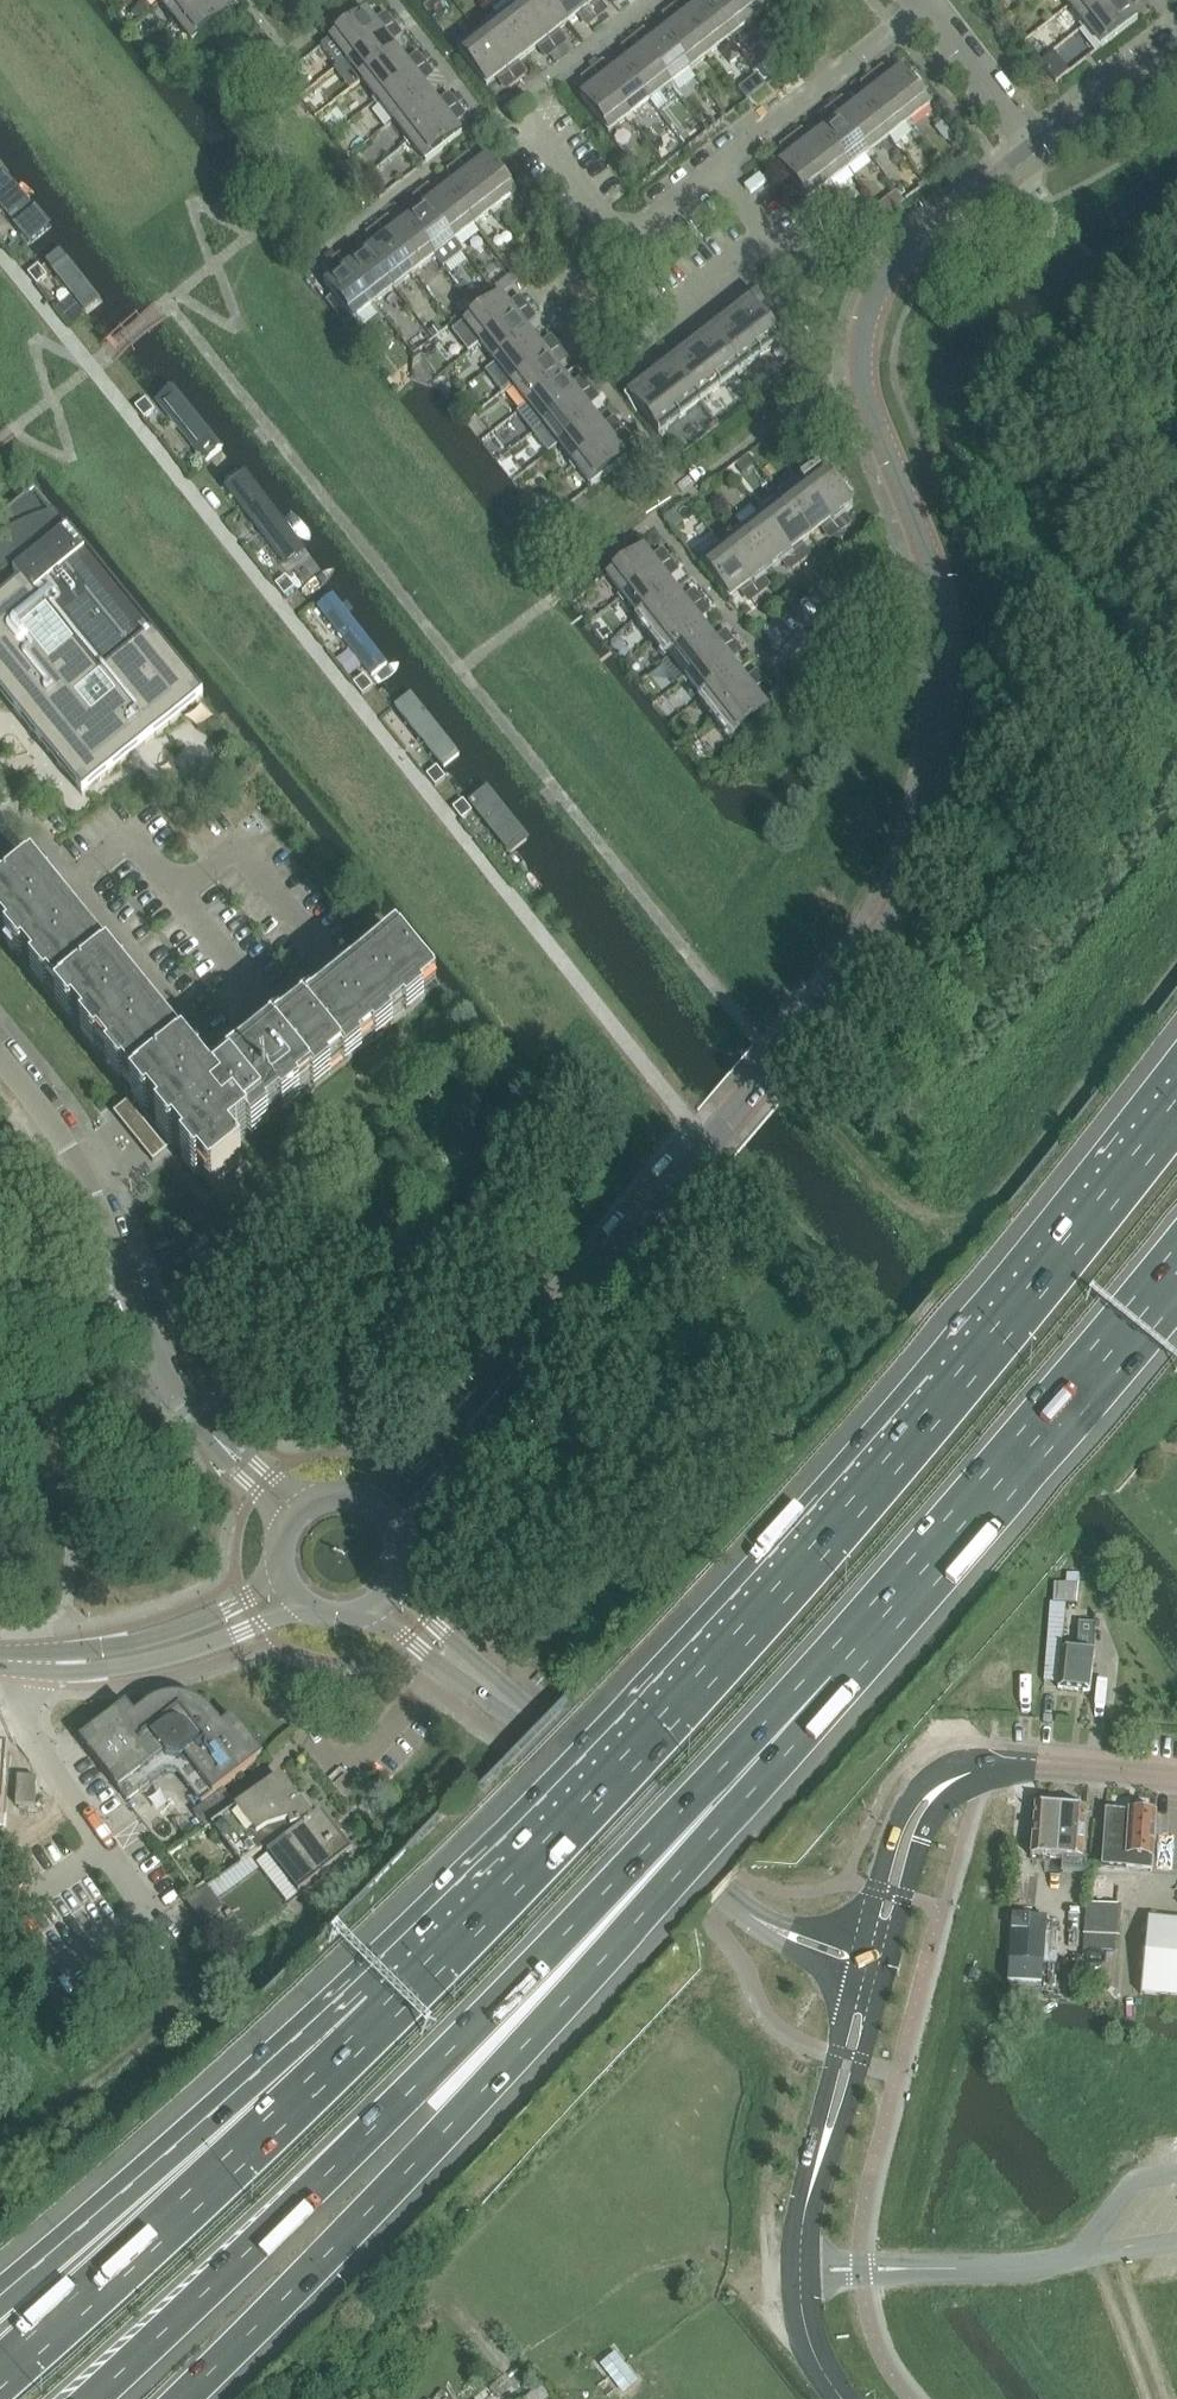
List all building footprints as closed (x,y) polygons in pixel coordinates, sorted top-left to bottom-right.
[(207,0),(165,0),(161,3),(174,20),(171,22),(174,27),(207,0)] [(223,0),(207,0),(174,27),(176,30),(179,27),(193,45),(229,17),(219,3),(223,0)] [(569,26),(549,0),(527,0),(524,3),(522,0),(518,3),(554,49),(557,53),(564,48),(555,36),(569,26)] [(598,22),(581,0),(549,0),(569,26),(581,16),(590,28),(598,22)] [(598,22),(605,16),(596,4),(602,0),(581,0),(598,22)] [(754,28),(732,0),(709,0),(703,5),(731,40),(748,27),(751,31),(754,28)] [(766,0),(732,0),(754,28),(757,25),(755,22),(772,8),(766,0)] [(1120,0),(1078,0),(1069,7),(1082,24),(1079,26),(1082,30),(1120,0)] [(1137,21),(1126,7),(1135,0),(1120,0),(1082,30),(1085,34),(1088,31),(1101,49),(1137,21)] [(731,40),(703,5),(690,14),(681,2),(673,8),(705,49),(714,60),(717,57),(714,54),(731,40)] [(557,53),(554,49),(518,3),(514,6),(516,8),(500,21),(521,49),(528,57),(540,47),(549,60),(557,53)] [(714,60),(705,49),(673,8),(666,14),(676,26),(663,36),(691,72),(707,59),(710,63),(714,60)] [(330,42),(322,48),(339,69),(344,65),(394,26),(388,18),(376,27),(366,14),(330,42)] [(528,57),(521,49),(500,21),(483,34),(481,31),(477,34),(489,49),(517,84),(523,79),(514,67),(528,57)] [(398,55),(393,49),(388,42),(400,33),(394,26),(344,65),(346,68),(349,67),(362,84),(398,55)] [(517,84),(489,49),(477,34),(473,37),(476,40),(458,53),(486,89),(499,79),(508,91),(517,84)] [(691,72),(663,36),(650,46),(640,34),(633,40),(640,49),(673,91),(676,88),(674,85),(691,72)] [(673,91),(640,49),(633,40),(625,46),(635,58),(622,68),(650,103),(667,90),(670,94),(673,91)] [(375,105),(425,66),(420,59),(408,68),(398,55),(362,84),(375,100),(373,102),(375,105)] [(393,124),(430,95),(420,83),(432,74),(425,66),(375,105),(378,108),(380,106),(393,124)] [(650,103),(622,68),(609,78),(600,66),(592,71),(632,123),(636,120),(633,117),(650,103)] [(629,125),(632,123),(592,71),(585,77),(595,89),(581,100),(609,136),(626,122),(629,125)] [(931,108),(902,71),(889,82),(880,71),(872,76),(913,128),(916,125),(914,121),(931,108)] [(909,131),(913,128),(872,76),(864,83),(873,94),(861,104),(890,140),(906,127),(909,131)] [(407,146),(457,106),(452,99),(440,108),(430,95),(393,124),(406,140),(404,142),(407,146)] [(890,140),(861,104),(848,114),(839,102),(832,108),(872,159),(875,157),(873,154),(890,140)] [(426,165),(462,136),(452,123),(463,114),(457,106),(407,146),(410,149),(412,148),(426,165)] [(871,160),(872,159),(832,108),(824,114),(833,126),(821,135),(849,172),(865,159),(872,168),(875,165),(871,160)] [(849,172),(821,135),(808,146),(799,134),(792,140),(832,191),(835,188),(832,185),(849,172)] [(828,194),(832,191),(792,140),(784,146),(793,157),(780,168),(808,204),(825,191),(828,194)] [(517,196),(489,159),(475,169),(466,157),(458,163),(497,215),(503,222),(507,219),(499,209),(517,196)] [(503,222),(497,215),(458,163),(451,169),(460,181),(447,191),(475,228),(492,215),(499,225),(503,222)] [(0,169),(0,201),(34,243),(50,230),(0,169)] [(475,228),(447,191),(435,201),(425,189),(417,195),(457,246),(460,243),(458,241),(475,228)] [(419,213),(406,223),(435,259),(444,271),(464,255),(457,246),(417,195),(409,201),(419,213)] [(885,217),(903,203),(897,195),(879,209),(885,217)] [(435,259),(406,223),(394,232),(385,220),(377,226),(416,278),(420,275),(418,272),(435,259)] [(412,281),(416,278),(377,226),(370,232),(379,244),(366,254),(394,290),(410,278),(412,281)] [(15,248),(10,252),(15,258),(20,254),(15,248)] [(102,301),(61,252),(50,262),(91,310),(102,301)] [(394,290),(366,254),(353,264),(344,252),(336,258),(376,309),(379,307),(376,303),(394,290)] [(372,312),(376,309),(336,258),(329,264),(338,276),(324,286),(336,301),(329,307),(344,327),(352,321),(353,322),(369,309),(372,312)] [(38,265),(28,274),(36,285),(47,276),(38,265)] [(722,323),(708,334),(742,378),(746,375),(744,371),(781,342),(791,355),(803,345),(761,291),(737,311),(731,304),(716,316),(722,323)] [(464,325),(454,334),(470,355),(478,348),(528,309),(522,301),(510,310),(500,297),(464,325)] [(496,367),(533,338),(523,325),(534,316),(528,309),(478,348),(481,352),(483,350),(496,367)] [(437,326),(427,334),(429,336),(432,340),(442,332),(439,328),(437,326)] [(739,380),(742,378),(707,334),(696,343),(691,336),(676,347),(681,354),(669,364),(700,405),(737,377),(739,380)] [(496,367),(486,374),(502,395),(510,389),(560,349),(554,342),(542,351),(533,338),(496,367)] [(528,407),(564,379),(554,366),(566,357),(560,349),(510,389),(512,392),(515,390),(528,407)] [(640,386),(627,397),(661,441),(666,437),(663,434),(700,405),(669,364),(656,374),(651,367),(635,380),(640,386)] [(528,407),(518,415),(534,435),(592,390),(586,382),(574,392),(564,379),(528,407)] [(750,387),(740,395),(748,405),(757,397),(750,387)] [(222,451),(173,389),(155,404),(204,465),(222,451)] [(592,390),(534,435),(549,455),(560,447),(596,419),(586,406),(598,397),(592,390)] [(145,400),(135,409),(144,420),(154,412),(145,400)] [(573,470),(623,430),(617,423),(606,432),(596,419),(560,447),(572,464),(569,466),(573,470)] [(618,447),(629,438),(623,430),(573,470),(575,473),(578,471),(592,489),(628,460),(618,447)] [(753,466),(746,458),(735,467),(742,475),(753,466)] [(245,468),(221,487),(298,588),(323,569),(245,468)] [(839,517),(852,506),(824,469),(806,483),(804,481),(801,483),(840,534),(848,528),(839,517)] [(726,487),(733,481),(726,472),(719,477),(726,487)] [(797,481),(778,496),(782,502),(811,539),(823,529),(832,540),(840,534),(801,483),(800,484),(797,481)] [(79,796),(200,699),(83,554),(79,557),(58,531),(62,528),(54,518),(46,519),(28,497),(0,520),(0,698),(79,796)] [(798,549),(811,539),(782,502),(766,514),(764,512),(760,515),(800,566),(807,560),(798,549)] [(675,513),(665,521),(673,531),(683,523),(675,513)] [(792,572),(800,566),(760,515),(756,517),(759,520),(742,533),(770,570),(783,560),(792,572)] [(758,580),(770,570),(742,533),(725,546),(723,543),(719,546),(759,598),(766,592),(758,580)] [(713,538),(692,554),(729,602),(743,591),(752,603),(759,598),(719,546),(713,538)] [(620,601),(671,562),(665,554),(653,564),(642,550),(606,578),(620,596),(618,598),(620,601)] [(638,619),(674,591),(665,579),(677,569),(671,562),(620,601),(623,605),(626,603),(638,619)] [(286,578),(275,586),(284,597),(294,589),(286,578)] [(651,642),(702,602),(697,595),(685,604),(674,591),(638,619),(651,636),(648,638),(651,642)] [(389,667),(333,595),(316,609),(372,681),(389,667)] [(670,660),(706,632),(696,619),(708,610),(702,602),(651,642),(654,646),(657,643),(670,660)] [(683,682),(734,643),(728,635),(716,645),(706,632),(670,660),(683,677),(680,679),(683,682)] [(701,700),(738,672),(728,659),(740,650),(734,643),(683,682),(686,686),(689,684),(701,700)] [(715,723),(766,683),(760,675),(747,685),(738,672),(701,700),(714,717),(711,719),(715,723)] [(364,676),(353,685),(362,696),(373,688),(364,676)] [(759,700),(771,690),(766,683),(715,723),(717,726),(720,724),(733,742),(770,713),(759,700)] [(411,693),(393,708),(444,771),(462,755),(411,693)] [(229,761),(214,773),(224,784),(238,772),(229,761)] [(436,768),(426,776),(435,787),(445,779),(436,768)] [(487,789),(468,803),(511,861),(530,846),(487,789)] [(463,801),(452,810),(461,821),(471,812),(463,801)] [(0,897),(0,939),(113,1078),(127,1095),(128,1097),(137,1107),(133,1110),(128,1105),(115,1116),(116,1117),(120,1114),(158,1159),(154,1163),(155,1164),(168,1153),(167,1152),(176,1145),(181,1151),(196,1169),(201,1175),(214,1191),(243,1168),(231,1153),(250,1139),(254,1144),(416,1012),(441,992),(397,938),(387,946),(236,1069),(226,1077),(210,1090),(198,1076),(183,1057),(50,893),(32,871),(0,897)] [(1054,1585),(1054,1604),(1065,1605),(1078,1605),(1080,1576),(1067,1576),(1067,1585),(1054,1585)] [(1059,1686),(1058,1691),(1090,1694),(1094,1656),(1095,1624),(1079,1624),(1078,1655),(1062,1653),(1059,1686)] [(127,1709),(87,1737),(121,1786),(129,1798),(168,1770),(180,1772),(199,1800),(202,1805),(205,1803),(222,1790),(262,1759),(232,1721),(225,1727),(221,1731),(209,1716),(202,1710),(194,1705),(185,1703),(176,1701),(167,1702),(158,1704),(150,1708),(134,1719),(127,1709)] [(36,1779),(31,1779),(17,1778),(15,1806),(34,1808),(36,1779)] [(233,1805),(222,1790),(205,1803),(211,1813),(200,1821),(206,1830),(212,1826),(242,1865),(279,1840),(286,1835),(280,1827),(289,1824),(291,1831),(298,1828),(300,1831),(312,1822),(309,1819),(313,1817),(303,1804),(299,1806),(279,1781),(245,1804),(241,1799),(233,1805)] [(200,1821),(211,1813),(205,1803),(202,1805),(203,1805),(193,1812),(200,1821)] [(1056,1860),(1060,1808),(1034,1805),(1030,1858),(1056,1860)] [(1060,1808),(1056,1860),(1082,1862),(1087,1810),(1060,1808)] [(1106,1811),(1102,1868),(1152,1872),(1155,1815),(1106,1811)] [(282,1844),(267,1856),(298,1896),(352,1854),(322,1814),(312,1822),(300,1831),(298,1828),(291,1831),(289,1824),(280,1827),(286,1835),(279,1840),(282,1844)] [(208,1890),(188,1905),(202,1925),(223,1911),(208,1890)] [(1012,1918),(1007,1984),(1041,1986),(1042,1965),(1044,1935),(1045,1920),(1012,1918)] [(1147,1919),(1140,1995),(1176,1999),(1176,1921),(1147,1919)] [(972,1968),(968,1981),(974,1982),(977,1970),(972,1968)]
